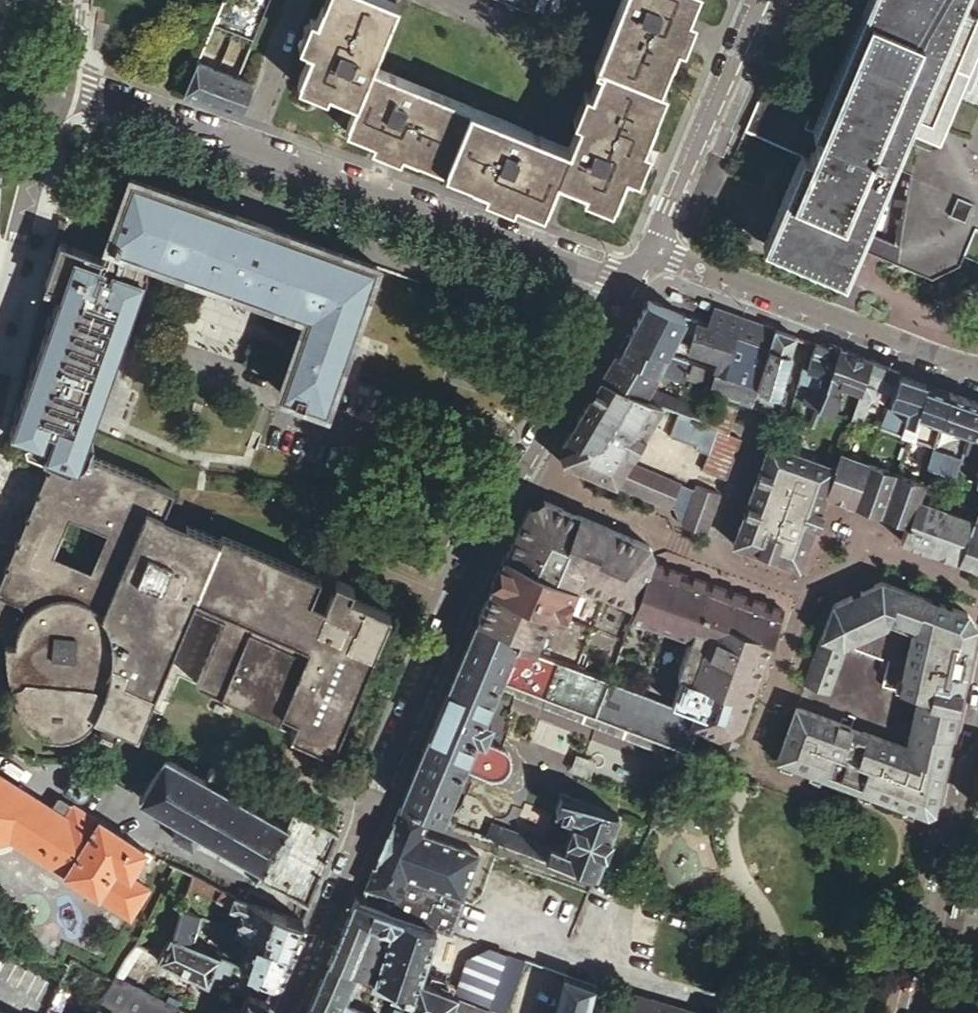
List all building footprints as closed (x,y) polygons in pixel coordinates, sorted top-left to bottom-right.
[(389,0),(331,0),(329,7),(322,4),(316,19),(304,48),(310,50),(299,79),(328,91),(356,102),(347,123),(375,135),(373,140),(402,152),(416,158),(418,151),(446,163),(473,174),(471,180),(485,186),(514,199),(542,210),(556,177),(585,189),(612,200),(612,199),(624,171),(631,174),(643,145),(655,117),(648,115),(660,87),(653,84),(664,57),(671,59),(677,44),(689,16),(682,13),(688,0),(621,0),(596,61),(602,64),(590,92),(579,120),(568,147),(371,66),(396,3),(389,0)] [(407,15),(415,18),(421,0),(413,0),(407,15)] [(521,8),(500,0),(437,0),(445,3),(443,6),(480,20),(471,44),(503,56),(521,8)] [(555,21),(563,3),(573,7),(576,0),(503,0),(555,21)] [(689,16),(695,0),(688,0),(682,13),(689,16)] [(910,126),(915,115),(934,123),(977,23),(977,20),(964,14),(962,13),(968,0),(872,0),(817,129),(808,125),(812,115),(763,94),(748,127),(802,151),(765,243),(843,277),(857,242),(910,126)] [(964,14),(977,20),(977,0),(970,0),(964,14)] [(689,16),(677,44),(683,47),(695,18),(689,16)] [(304,48),(316,19),(310,17),(298,45),(304,48)] [(915,115),(910,126),(936,138),(939,131),(941,126),(977,42),(977,23),(934,123),(915,115)] [(224,108),(237,78),(206,66),(209,59),(210,56),(201,52),(183,93),(224,108)] [(653,84),(660,87),(671,59),(664,57),(653,84)] [(237,78),(239,72),(209,59),(206,66),(237,78)] [(224,108),(239,114),(251,83),(237,78),(224,108)] [(328,91),(299,79),(296,85),(325,97),(328,91)] [(648,115),(655,117),(666,89),(660,87),(648,115)] [(579,120),(590,92),(584,89),(573,118),(579,120)] [(375,135),(347,123),(345,129),(373,140),(375,135)] [(402,152),(373,140),(370,147),(399,158),(402,152)] [(643,145),(631,174),(638,177),(650,148),(643,145)] [(418,151),(416,158),(443,169),(446,163),(418,151)] [(473,174),(446,163),(443,169),(471,180),(473,174)] [(292,235),(131,177),(110,234),(115,236),(112,245),(306,316),(277,394),(323,411),(375,264),(292,235)] [(514,199),(485,186),(483,193),(512,204),(514,199)] [(612,200),(585,189),(582,194),(610,205),(612,200)] [(100,261),(143,277),(147,269),(103,252),(102,254),(100,253),(97,260),(100,261)] [(143,277),(100,261),(33,440),(76,456),(86,431),(99,397),(140,287),(143,277)] [(677,339),(688,314),(648,297),(631,329),(628,335),(670,352),(677,339)] [(755,386),(777,325),(717,303),(707,324),(735,334),(723,374),(755,386)] [(723,374),(735,334),(707,324),(698,321),(692,335),(691,340),(689,345),(717,353),(712,370),(714,370),(714,371),(723,374)] [(782,395),(801,334),(777,325),(755,386),(755,387),(763,389),(782,395)] [(599,379),(662,404),(679,411),(701,418),(704,409),(697,406),(651,387),(659,373),(684,382),(686,376),(691,360),(670,352),(628,335),(625,334),(614,354),(612,358),(605,369),(599,379)] [(826,384),(839,347),(828,342),(827,347),(815,342),(806,369),(801,367),(799,374),(797,380),(810,384),(805,401),(819,406),(826,384)] [(859,391),(871,359),(839,347),(826,384),(819,406),(833,411),(841,393),(841,392),(838,390),(839,386),(836,382),(859,391)] [(891,392),(898,373),(899,370),(871,359),(859,391),(853,409),(849,418),(851,418),(862,421),(869,401),(876,403),(882,388),(891,392)] [(686,376),(710,383),(714,371),(714,370),(712,370),(691,360),(686,376)] [(714,390),(749,403),(752,394),(755,387),(755,386),(723,374),(714,371),(710,383),(708,388),(714,390)] [(940,421),(949,392),(898,373),(891,392),(886,408),(880,422),(892,427),(897,412),(902,414),(901,418),(904,420),(902,426),(916,431),(921,415),(940,421)] [(561,447),(557,448),(564,466),(569,464),(672,508),(679,524),(694,529),(705,533),(720,493),(695,484),(693,488),(628,461),(662,404),(599,379),(583,405),(575,418),(594,430),(587,442),(567,430),(563,438),(559,443),(561,447)] [(752,394),(760,397),(763,389),(755,387),(752,394)] [(396,396),(382,390),(373,409),(377,410),(373,420),(384,425),(390,411),(396,396)] [(977,408),(977,402),(949,392),(940,421),(970,432),(977,408)] [(749,403),(786,417),(789,406),(760,397),(752,394),(749,403)] [(701,418),(679,411),(669,436),(696,445),(694,449),(707,454),(701,470),(725,479),(741,439),(728,434),(738,407),(712,398),(709,410),(706,420),(701,418)] [(880,422),(886,408),(880,405),(872,425),(878,428),(880,422)] [(849,418),(853,409),(850,408),(847,407),(844,416),(849,418)] [(970,432),(963,450),(977,456),(977,408),(970,432)] [(575,418),(567,430),(587,442),(594,430),(575,418)] [(912,439),(916,431),(902,426),(899,435),(907,438),(912,439)] [(768,443),(732,543),(736,545),(755,551),(755,550),(774,557),(774,559),(798,567),(814,525),(802,520),(806,508),(818,512),(824,495),(834,467),(833,466),(768,443)] [(954,475),(960,458),(931,448),(924,465),(928,467),(954,475)] [(839,452),(833,466),(834,467),(824,495),(839,500),(842,493),(855,498),(868,462),(839,452)] [(78,464),(71,463),(69,468),(53,461),(52,461),(47,473),(37,499),(27,523),(0,588),(0,655),(4,657),(6,673),(9,685),(16,703),(20,712),(24,719),(33,727),(43,732),(49,734),(58,735),(66,734),(72,732),(78,730),(84,726),(91,718),(93,715),(101,718),(97,727),(132,742),(151,707),(154,698),(191,604),(205,610),(222,617),(195,682),(244,703),(259,709),(258,713),(256,717),(294,733),(304,737),(335,750),(395,607),(354,591),(357,582),(348,579),(338,575),(328,600),(313,594),(324,569),(227,530),(223,538),(167,512),(178,488),(87,453),(83,461),(80,463),(78,464)] [(880,514),(895,472),(868,462),(855,498),(867,502),(865,509),(880,514)] [(923,483),(924,482),(895,472),(880,514),(895,519),(897,513),(910,517),(917,499),(918,499),(923,483)] [(918,499),(930,504),(936,488),(923,483),(918,499)] [(853,504),(855,498),(842,493),(839,500),(842,501),(853,504)] [(503,554),(489,586),(502,591),(495,607),(483,601),(473,625),(534,649),(549,611),(563,617),(577,582),(634,606),(631,615),(690,637),(677,673),(680,674),(671,701),(694,710),(689,724),(697,726),(733,740),(763,654),(759,652),(763,641),(767,643),(768,640),(770,641),(782,610),(651,562),(653,555),(649,544),(575,513),(572,520),(559,514),(562,507),(543,499),(542,497),(528,503),(528,506),(504,554),(503,554)] [(867,502),(855,498),(853,504),(865,509),(867,502)] [(919,539),(931,544),(944,509),(930,504),(918,499),(917,499),(910,517),(908,524),(907,523),(901,540),(916,546),(919,539)] [(802,520),(814,525),(817,515),(818,512),(806,508),(802,520)] [(941,555),(956,561),(968,528),(971,519),(944,509),(931,544),(944,548),(941,555)] [(968,528),(977,532),(977,510),(975,520),(971,519),(968,528)] [(897,513),(895,519),(898,520),(907,523),(908,524),(910,517),(897,513)] [(968,528),(956,561),(961,563),(977,568),(977,532),(968,528)] [(928,551),(931,544),(919,539),(916,546),(919,547),(928,551)] [(928,551),(941,555),(944,548),(931,544),(928,551)] [(795,706),(776,759),(924,813),(926,813),(934,809),(957,709),(955,709),(958,699),(960,689),(962,689),(975,627),(967,613),(880,581),(871,585),(875,593),(864,597),(860,590),(832,603),(819,638),(803,683),(837,696),(858,637),(887,624),(887,623),(890,616),(913,625),(911,631),(898,688),(918,693),(916,699),(915,698),(905,740),(907,741),(906,746),(863,731),(859,739),(847,735),(851,726),(795,706)] [(875,593),(871,585),(869,586),(860,590),(864,597),(875,593)] [(890,616),(887,623),(911,631),(913,625),(890,616)] [(534,649),(473,625),(456,665),(428,731),(408,778),(398,802),(429,814),(441,819),(462,768),(478,774),(486,778),(489,779),(493,779),(496,778),(499,778),(503,775),(506,772),(508,769),(509,766),(510,763),(510,760),(510,757),(508,754),(507,751),(504,748),(501,745),(483,738),(490,722),(483,718),(497,685),(515,693),(514,695),(603,729),(664,753),(668,741),(687,748),(697,726),(689,724),(694,710),(671,701),(534,649)] [(223,706),(215,703),(213,709),(220,712),(223,706)] [(863,731),(851,726),(847,735),(859,739),(863,731)] [(288,823),(286,822),(260,806),(226,789),(230,781),(233,782),(235,779),(232,777),(233,774),(231,773),(233,770),(229,769),(228,772),(218,766),(219,763),(214,760),(205,777),(166,756),(168,753),(165,752),(161,759),(142,790),(139,795),(137,794),(136,795),(135,797),(179,821),(174,830),(172,828),(170,831),(173,832),(172,834),(174,835),(172,839),(175,841),(178,837),(187,843),(185,847),(189,848),(190,845),(193,846),(194,843),(255,876),(254,878),(257,880),(265,865),(266,864),(268,865),(271,858),(269,856),(268,855),(267,854),(267,853),(267,851),(267,850),(277,834),(278,833),(279,832),(281,833),(283,833),(285,834),(289,827),(287,826),(288,823)] [(85,786),(71,777),(62,790),(76,799),(78,800),(80,800),(82,800),(84,799),(86,797),(87,796),(88,794),(88,792),(87,790),(86,788),(85,786)] [(544,858),(593,877),(618,814),(605,808),(594,804),(574,798),(559,794),(553,809),(575,817),(563,851),(549,845),(544,858)] [(398,802),(371,864),(362,886),(395,897),(389,911),(357,898),(353,897),(307,1007),(320,1012),(359,1012),(342,1006),(344,1001),(355,972),(373,978),(370,988),(395,999),(393,1004),(414,1012),(417,1012),(450,1012),(457,994),(458,992),(420,978),(437,928),(450,932),(478,852),(422,832),(429,814),(398,802)] [(491,824),(487,836),(544,858),(549,845),(491,824)] [(173,863),(168,874),(187,883),(191,872),(173,863)] [(219,885),(191,872),(187,883),(185,890),(214,901),(219,885)] [(250,935),(290,949),(302,921),(283,914),(269,908),(219,885),(214,901),(242,911),(235,930),(250,935)] [(178,907),(170,936),(190,945),(193,937),(197,925),(200,917),(190,912),(186,911),(178,907)] [(247,943),(250,935),(235,930),(200,917),(197,925),(247,943)] [(110,980),(96,1003),(97,1004),(115,1012),(192,1012),(176,1005),(179,999),(168,994),(165,1000),(136,986),(154,954),(157,956),(155,959),(207,983),(211,974),(225,976),(232,961),(190,945),(170,936),(169,936),(167,940),(141,928),(134,943),(127,952),(124,957),(110,980)] [(240,964),(278,978),(290,949),(250,935),(247,943),(243,955),(240,964)] [(193,937),(190,945),(232,961),(240,964),(243,955),(193,937)] [(941,951),(957,955),(959,945),(944,941),(941,951)] [(506,953),(487,1006),(505,1012),(524,959),(506,953)] [(584,980),(564,973),(554,1012),(586,1012),(593,983),(584,980)] [(707,1012),(617,987),(609,1012),(707,1012)] [(268,1002),(246,993),(240,1005),(225,998),(213,1001),(208,1012),(263,1012),(268,1002)] [(457,994),(450,1012),(484,1012),(487,1006),(457,994)] [(344,1001),(342,1006),(359,1012),(372,1012),(373,1012),(344,1001)] [(97,1004),(92,1012),(115,1012),(97,1004)] [(414,1012),(393,1004),(390,1012),(414,1012)]
